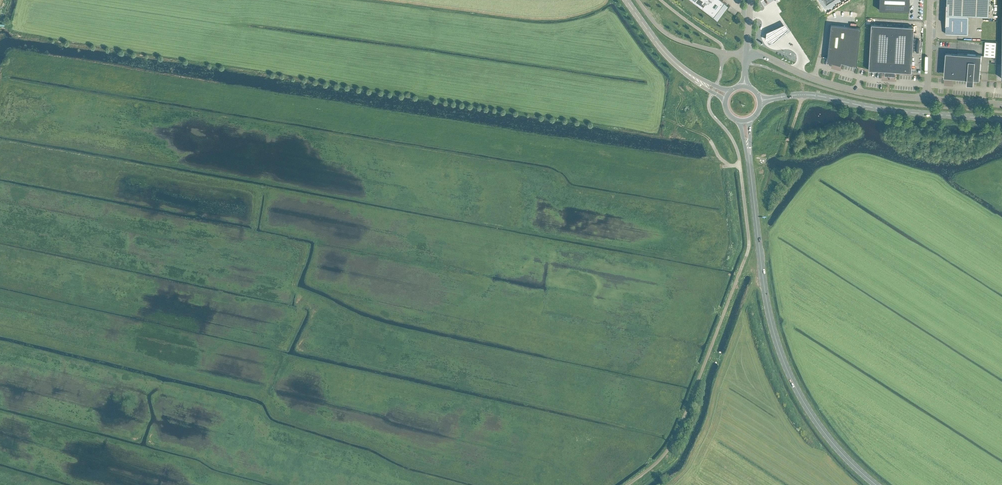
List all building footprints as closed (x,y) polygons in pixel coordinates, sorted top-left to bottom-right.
[(716,17),(727,2),(723,0),(694,0),(716,17)] [(879,9),(909,10),(909,0),(879,0),(879,9)] [(989,0),(947,0),(946,33),(968,34),(969,14),(989,15),(989,0)] [(823,56),(827,57),(827,60),(839,64),(840,62),(840,61),(849,64),(856,66),(856,65),(860,27),(831,24),(827,57),(823,56)] [(911,71),(913,26),(871,24),(868,69),(884,70),(884,74),(895,75),(895,70),(911,71)] [(785,30),(782,25),(772,30),(764,33),(762,42),(770,44),(778,37),(785,30)] [(995,56),(996,41),(985,40),(984,55),(995,56)] [(946,64),(947,64),(947,65),(947,66),(947,67),(947,68),(947,69),(946,70),(947,70),(947,71),(947,72),(947,73),(949,73),(950,73),(950,74),(952,74),(953,75),(954,75),(955,75),(956,75),(956,76),(957,76),(959,76),(960,76),(962,76),(962,75),(963,75),(965,75),(966,76),(968,76),(967,77),(967,78),(967,83),(973,83),(973,82),(974,78),(979,79),(981,54),(958,53),(957,54),(956,53),(955,53),(954,53),(953,53),(952,53),(952,54),(950,54),(949,54),(948,54),(948,55),(948,56),(947,57),(947,58),(946,58),(946,59),(946,61),(946,62),(946,64)]
